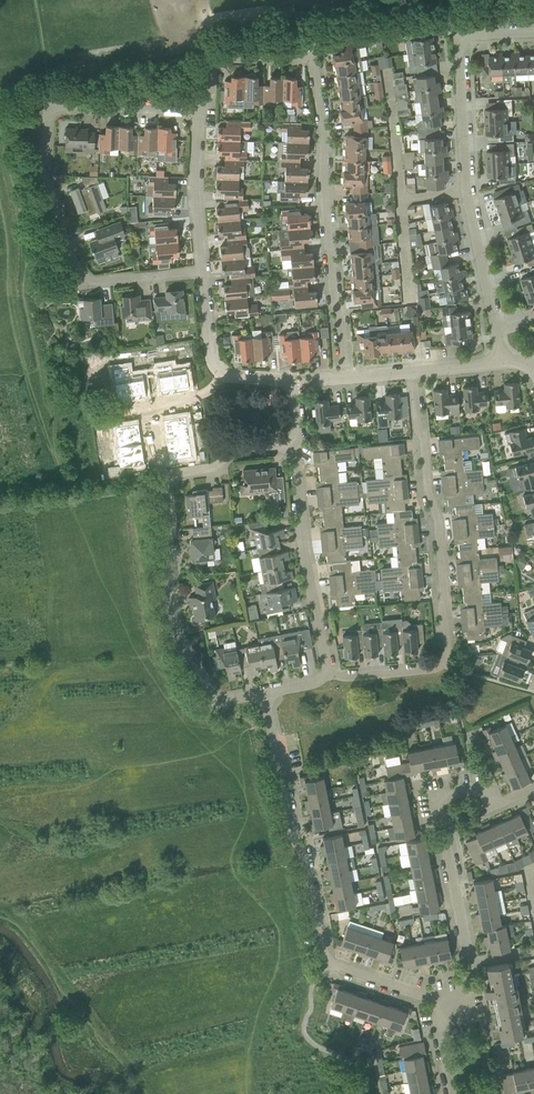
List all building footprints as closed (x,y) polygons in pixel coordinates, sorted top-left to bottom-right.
[(420,39),(419,32),(404,34),(407,53),(434,49),(432,37),(420,39)] [(355,48),(354,41),(337,44),(338,50),(331,51),(333,64),(334,64),(335,63),(353,60),(354,60),(361,59),(359,47),(355,48)] [(436,62),(434,49),(407,53),(408,60),(410,73),(425,71),(424,64),(436,62)] [(516,74),(515,52),(510,52),(510,56),(503,56),(503,74),(504,82),(509,81),(509,80),(510,80),(512,76),(512,74),(516,74)] [(529,73),(528,55),(520,55),(520,52),(515,52),(516,74),(529,73)] [(491,75),(503,74),(503,56),(502,53),(497,53),(497,56),(489,57),(490,66),(482,66),(483,80),(491,80),(491,75)] [(354,60),(353,60),(335,63),(334,64),(336,75),(356,72),(362,71),(361,59),(354,60)] [(358,84),(356,72),(336,75),(338,87),(358,84)] [(244,99),(244,76),(242,76),(242,74),(237,73),(232,74),(232,76),(231,76),(231,81),(224,81),(224,91),(219,91),(219,101),(224,101),(224,103),(229,103),(229,106),(243,106),(243,108),(244,99)] [(263,104),(264,85),(257,85),(257,77),(256,77),(256,74),(252,73),(247,74),(247,77),(244,76),(244,99),(252,99),(252,104),(263,104)] [(416,77),(412,78),(413,83),(414,90),(440,87),(439,81),(435,82),(434,75),(423,76),(416,77)] [(282,100),(283,78),(270,77),(270,85),(264,85),(263,104),(271,104),(271,99),(282,100)] [(396,93),(405,91),(403,77),(394,78),(396,93)] [(296,78),(283,78),(282,100),(291,100),(291,105),(302,105),(303,86),(296,86),(296,78)] [(382,92),(381,81),(370,83),(370,90),(374,89),(375,93),(382,92)] [(359,96),(358,84),(338,87),(339,99),(359,96)] [(440,92),(440,87),(414,90),(416,97),(414,98),(414,100),(414,102),(420,101),(437,99),(436,92),(440,92)] [(407,103),(405,91),(396,93),(397,104),(407,103)] [(366,95),(359,96),(339,99),(341,110),(360,108),(368,107),(366,95)] [(438,106),(437,99),(420,101),(414,102),(416,114),(421,114),(443,111),(442,105),(438,106)] [(508,116),(513,115),(512,101),(497,102),(497,109),(485,109),(485,122),(508,121),(508,116)] [(409,116),(407,103),(397,104),(399,117),(409,116)] [(362,119),(360,108),(341,110),(340,111),(342,123),(353,122),(354,128),(368,127),(367,118),(362,119)] [(444,116),(443,111),(421,114),(422,120),(419,122),(417,126),(417,133),(441,131),(440,124),(441,124),(440,117),(444,116)] [(250,130),(251,121),(226,120),(226,127),(218,127),(217,140),(240,141),(240,130),(250,130)] [(509,134),(508,121),(485,122),(486,135),(499,135),(499,141),(514,141),(514,134),(509,134)] [(301,129),(301,123),(282,122),(282,131),(287,131),(286,142),(308,143),(309,130),(301,129)] [(157,149),(158,127),(155,127),(155,125),(151,124),(146,125),(146,127),(145,127),(144,138),(138,138),(137,153),(144,154),(145,149),(157,149)] [(118,148),(119,126),(106,126),(106,137),(100,136),(100,133),(99,133),(98,152),(109,153),(109,148),(118,148)] [(137,153),(138,138),(132,137),(132,126),(119,126),(118,148),(129,148),(129,153),(137,153)] [(158,127),(157,149),(166,150),(165,160),(176,160),(177,155),(177,133),(170,132),(171,128),(158,127)] [(368,137),(368,127),(354,128),(354,136),(345,135),(345,147),(365,148),(366,137),(368,137)] [(76,128),(66,128),(65,152),(76,152),(76,146),(86,147),(86,149),(94,149),(95,132),(88,132),(88,128),(82,128),(82,131),(75,130),(76,128)] [(441,138),(441,131),(417,133),(418,151),(424,151),(446,150),(446,145),(442,145),(441,138)] [(247,160),(247,141),(240,141),(217,140),(217,143),(215,142),(213,147),(215,152),(217,152),(217,153),(225,153),(225,159),(244,160),(247,160)] [(310,155),(312,150),(311,146),(308,146),(308,143),(286,142),(280,142),(279,153),(281,153),(281,161),(300,162),(300,155),(308,156),(308,155),(310,155)] [(510,156),(515,156),(514,143),(499,144),(499,150),(487,151),(487,164),(510,163),(510,156)] [(365,161),(365,148),(345,147),(345,160),(365,161)] [(447,155),(446,150),(424,151),(425,163),(442,162),(442,155),(447,155)] [(413,164),(412,151),(403,152),(403,164),(413,164)] [(243,171),(244,160),(225,159),(225,166),(217,166),(217,167),(214,167),(213,171),(214,176),(216,176),(216,179),(238,179),(239,171),(243,171)] [(369,161),(365,161),(345,160),(344,171),(363,172),(363,173),(367,173),(369,173),(369,161)] [(307,181),(308,168),(300,168),(300,162),(281,161),(281,170),(285,170),(285,181),(307,181)] [(442,162),(425,163),(421,163),(421,168),(425,168),(425,175),(448,174),(447,169),(443,169),(442,162)] [(515,163),(510,163),(487,164),(488,177),(501,176),(501,183),(516,182),(515,163)] [(366,184),(367,173),(363,173),(363,172),(344,171),(343,171),(343,185),(353,184),(353,192),(367,191),(366,184)] [(448,179),(448,174),(425,175),(418,176),(418,184),(426,185),(426,188),(444,187),(443,180),(448,179)] [(99,183),(97,177),(81,176),(85,187),(79,190),(78,188),(71,191),(79,213),(85,211),(86,215),(97,211),(98,213),(106,210),(97,184),(99,183)] [(179,189),(178,184),(176,184),(176,183),(168,183),(168,176),(164,176),(156,176),(149,176),(149,184),(153,184),(153,196),(175,196),(175,194),(178,194),(179,189)] [(242,199),(243,188),(238,188),(238,179),(216,179),(216,192),(224,192),(224,199),(227,199),(227,200),(242,199)] [(307,194),(307,181),(285,181),(285,192),(280,192),(280,200),(299,201),(299,194),(307,194)] [(414,183),(405,184),(406,190),(410,192),(415,192),(414,183)] [(521,204),(516,192),(521,190),(519,184),(504,189),(506,195),(494,199),(498,211),(521,204)] [(367,201),(367,195),(354,195),(354,202),(344,203),(346,216),(347,216),(347,215),(365,214),(365,213),(364,201),(367,201)] [(175,209),(175,196),(153,196),(153,207),(148,207),(148,215),(167,216),(167,209),(175,209)] [(249,210),(248,199),(242,199),(227,200),(227,201),(224,201),(224,208),(216,208),(217,221),(240,219),(239,211),(249,210)] [(447,202),(429,206),(432,218),(453,214),(451,208),(448,209),(447,202)] [(516,226),(531,221),(527,209),(523,210),(521,204),(498,211),(502,223),(514,219),(516,226)] [(310,227),(309,214),(301,215),(300,208),(281,210),(282,219),(287,218),(288,229),(310,227)] [(376,213),(367,213),(365,213),(365,214),(347,215),(347,216),(348,227),(368,225),(377,225),(376,213)] [(454,219),(453,214),(432,218),(434,229),(452,226),(450,219),(454,219)] [(246,238),(245,228),(240,228),(240,219),(217,221),(218,224),(215,224),(214,229),(216,234),(219,233),(219,234),(226,234),(227,240),(230,240),(246,238)] [(119,250),(115,241),(124,239),(122,235),(125,234),(120,221),(95,231),(98,239),(89,242),(95,259),(96,258),(98,263),(105,260),(103,256),(119,250)] [(180,234),(179,229),(177,229),(177,228),(169,229),(168,222),(149,224),(150,235),(155,235),(156,243),(178,241),(178,239),(180,238),(180,234)] [(533,230),(532,224),(517,228),(519,235),(507,239),(511,251),(533,244),(530,232),(533,230)] [(368,225),(348,227),(349,240),(359,239),(360,245),(373,244),(374,244),(378,243),(377,225),(368,225)] [(453,232),(452,226),(434,229),(436,241),(457,237),(456,232),(453,232)] [(311,240),(310,227),(288,229),(289,238),(280,239),(281,249),(304,247),(303,241),(311,240)] [(420,233),(416,233),(409,234),(410,247),(422,245),(420,233)] [(445,252),(457,250),(455,243),(459,242),(457,237),(436,241),(427,243),(431,262),(447,259),(445,252)] [(250,258),(249,248),(247,247),(246,238),(230,240),(227,240),(228,246),(220,247),(221,260),(243,258),(250,258)] [(156,244),(149,245),(150,253),(152,252),(153,264),(158,263),(158,268),(170,267),(169,262),(172,262),(172,261),(171,255),(179,254),(178,241),(156,243),(156,244)] [(360,252),(350,253),(351,265),(377,262),(377,263),(382,262),(381,262),(380,249),(379,249),(374,249),(374,244),(373,244),(360,245),(360,252)] [(533,265),(533,244),(511,251),(515,263),(527,260),(529,266),(533,265)] [(314,266),(312,253),(304,254),(304,247),(281,249),(282,260),(291,259),(291,268),(314,266)] [(256,276),(255,266),(244,267),(243,258),(221,260),(222,273),(230,272),(231,278),(234,278),(250,277),(256,276)] [(448,265),(447,259),(431,262),(433,269),(440,267),(442,279),(463,274),(462,269),(459,270),(457,263),(448,265)] [(377,263),(377,262),(351,265),(352,277),(378,274),(377,263)] [(317,278),(317,273),(316,268),(314,269),(314,266),(291,268),(287,268),(289,288),(307,286),(307,280),(315,279),(315,278),(317,278)] [(521,279),(525,291),(533,288),(533,267),(531,268),(533,275),(521,279)] [(378,274),(352,277),(354,289),(380,286),(379,280),(380,279),(379,278),(378,274)] [(464,280),(463,274),(442,279),(435,280),(437,292),(462,287),(461,281),(464,280)] [(253,296),(252,283),(250,283),(250,277),(234,278),(231,278),(232,285),(224,285),(224,286),(221,286),(220,291),(222,296),(224,295),(225,298),(247,297),(253,296)] [(393,304),(403,303),(402,284),(392,285),(393,304)] [(278,288),(271,289),(272,301),(279,300),(279,302),(288,301),(288,300),(294,299),(295,307),(306,306),(317,305),(317,302),(319,302),(320,297),(318,292),(316,293),(316,292),(308,292),(307,286),(289,288),(278,288)] [(354,289),(352,289),(354,302),(360,301),(361,308),(372,307),(377,306),(377,299),(381,299),(380,286),(354,289)] [(464,294),(462,287),(437,292),(439,298),(446,296),(447,303),(468,298),(467,293),(464,294)] [(525,291),(529,303),(533,302),(533,288),(525,291)] [(166,297),(154,298),(155,309),(155,311),(168,310),(168,312),(169,320),(185,318),(184,311),(183,290),(166,291),(166,297)] [(417,303),(417,305),(417,306),(417,309),(430,308),(429,294),(425,295),(422,295),(418,296),(417,303)] [(124,305),(120,306),(121,317),(133,316),(134,320),(151,319),(151,310),(150,299),(140,300),(140,297),(137,297),(136,295),(131,296),(129,295),(126,295),(125,296),(123,296),(124,305)] [(79,308),(80,319),(94,318),(95,326),(114,324),(112,303),(101,304),(101,297),(83,299),(83,307),(79,308)] [(258,315),(257,304),(248,305),(247,297),(225,298),(226,311),(234,311),(234,317),(258,315)] [(456,312),(456,305),(442,307),(443,319),(443,320),(442,321),(442,323),(443,326),(444,326),(451,326),(470,324),(469,311),(456,312)] [(472,337),(470,324),(451,326),(452,333),(444,334),(445,347),(459,345),(459,338),(472,337)] [(328,326),(320,327),(321,337),(328,336),(328,326)] [(376,333),(375,326),(369,326),(369,329),(363,329),(363,333),(357,333),(357,340),(352,341),(353,351),(365,349),(365,356),(378,355),(378,354),(376,334),(375,333),(376,333)] [(390,353),(388,332),(388,326),(375,326),(376,333),(375,333),(376,334),(378,354),(390,353)] [(413,341),(420,340),(418,326),(411,327),(412,330),(400,331),(402,352),(414,350),(413,341)] [(267,350),(273,350),(272,331),(261,332),(261,329),(252,330),(252,333),(255,360),(268,358),(267,350)] [(301,360),(299,338),(298,331),(287,332),(287,334),(279,335),(281,354),(287,353),(288,361),(289,361),(289,363),(294,364),(298,363),(298,360),(301,360)] [(320,350),(318,331),(307,332),(308,337),(299,338),(301,360),(304,360),(304,362),(309,363),(313,361),(313,359),(314,359),(313,351),(320,350)] [(402,352),(400,331),(388,332),(390,353),(402,352)] [(255,360),(252,333),(232,335),(234,353),(241,353),(242,361),(255,360)] [(164,334),(155,335),(156,344),(165,343),(164,334)] [(186,366),(171,368),(175,392),(190,390),(186,366)] [(171,368),(157,370),(161,395),(175,392),(171,368)] [(143,373),(128,375),(132,399),(146,397),(143,373)] [(128,375),(114,377),(118,401),(132,399),(128,375)] [(504,389),(494,390),(495,405),(496,411),(498,412),(504,411),(505,410),(505,407),(519,406),(517,382),(504,384),(504,389)] [(476,386),(463,387),(465,411),(478,410),(478,406),(489,405),(487,391),(477,392),(476,386)] [(433,390),(435,414),(449,413),(449,414),(459,413),(457,394),(447,395),(446,389),(433,390)] [(400,410),(399,393),(385,394),(386,400),(375,401),(378,427),(389,426),(388,418),(401,417),(401,416),(408,415),(408,409),(400,410)] [(357,421),(371,420),(369,396),(355,397),(356,403),(345,404),(347,418),(357,417),(357,421)] [(314,401),(317,425),(330,424),(329,420),(340,419),(339,405),(328,406),(328,400),(314,401)] [(186,415),(163,419),(166,439),(189,436),(186,415)] [(138,423),(115,426),(118,446),(142,443),(138,423)] [(459,426),(450,427),(451,434),(459,433),(459,426)] [(524,428),(510,432),(505,433),(507,443),(509,443),(512,456),(527,452),(528,458),(533,456),(532,451),(533,450),(533,443),(532,437),(527,438),(524,428)] [(189,436),(166,439),(169,459),(192,456),(189,436)] [(479,448),(478,436),(438,440),(438,450),(443,449),(444,462),(463,460),(462,450),(479,448)] [(142,443),(118,446),(121,467),(145,463),(142,443)] [(404,453),(403,443),(362,447),(363,458),(382,457),(383,468),(401,466),(400,453),(404,453)] [(355,459),(353,447),(313,451),(314,461),(318,461),(319,474),(337,472),(336,461),(355,459)] [(482,478),(481,469),(464,471),(463,460),(444,462),(445,475),(441,475),(442,484),(482,481),(482,478)] [(515,467),(518,480),(522,479),(525,489),(533,487),(533,462),(515,467)] [(402,479),(401,466),(383,468),(384,478),(366,480),(366,481),(361,482),(361,483),(362,492),(367,491),(407,487),(407,478),(402,479)] [(280,488),(276,489),(275,467),(243,470),(244,483),(243,483),(243,485),(240,485),(241,494),(247,494),(247,492),(263,490),(263,493),(266,495),(269,495),(269,498),(273,502),(281,501),(280,488)] [(338,482),(337,472),(319,474),(320,486),(316,487),(317,496),(358,492),(362,492),(361,483),(357,484),(356,481),(338,482)] [(467,504),(466,494),(483,492),(482,481),(442,484),(443,494),(447,494),(448,507),(455,506),(467,504)] [(207,502),(223,501),(222,487),(213,487),(213,490),(207,491),(206,489),(196,490),(196,494),(186,495),(188,518),(202,517),(201,510),(208,509),(207,502)] [(404,498),(408,497),(407,487),(367,491),(362,492),(363,496),(363,498),(368,498),(368,503),(386,501),(387,512),(393,511),(405,510),(404,498)] [(359,503),(358,497),(363,496),(362,492),(358,492),(317,496),(318,505),(322,505),(323,517),(342,516),(341,505),(359,503)] [(522,495),(526,508),(530,507),(532,517),(533,517),(533,492),(522,495)] [(475,514),(474,504),(467,504),(455,506),(456,519),(452,519),(452,528),(493,525),(492,513),(475,514)] [(412,509),(405,510),(393,511),(394,522),(376,524),(377,529),(369,530),(370,536),(377,535),(418,531),(417,522),(413,523),(412,509)] [(343,527),(342,516),(323,517),(324,531),(320,531),(321,540),(362,536),(360,525),(343,527)] [(283,528),(267,532),(265,521),(248,522),(251,537),(255,536),(257,547),(257,548),(272,545),(279,544),(277,538),(284,536),(283,528)] [(524,524),(527,536),(533,534),(533,539),(533,522),(524,524)] [(485,548),(484,537),(494,536),(493,525),(452,528),(453,538),(458,537),(459,550),(478,548),(485,548)] [(211,537),(210,526),(192,528),(193,539),(190,539),(190,546),(187,551),(191,554),(192,561),(200,568),(207,559),(214,559),(212,545),(216,540),(211,537)] [(419,541),(418,531),(377,535),(378,547),(396,545),(397,556),(416,554),(415,541),(419,541)] [(363,548),(362,536),(321,540),(322,550),(326,550),(327,563),(332,562),(346,561),(345,550),(363,548)] [(272,545),(257,548),(262,570),(283,566),(282,560),(289,559),(287,551),(274,554),(272,545)] [(479,559),(478,548),(459,550),(460,563),(456,563),(457,573),(497,569),(496,557),(479,559)] [(417,567),(416,554),(397,556),(398,566),(380,568),(380,572),(381,580),(422,576),(421,567),(417,567)] [(375,573),(375,569),(360,570),(359,560),(346,561),(332,562),(333,575),(329,575),(329,585),(376,580),(375,573)] [(264,582),(260,583),(262,593),(281,589),(279,580),(293,578),(291,570),(284,572),(283,566),(262,570),(264,582)] [(498,580),(497,569),(457,573),(457,582),(462,582),(463,595),(482,593),(481,582),(498,580)] [(423,585),(422,576),(381,580),(382,589),(382,591),(400,589),(401,601),(420,599),(419,586),(423,585)] [(355,605),(354,594),(377,592),(377,589),(376,580),(329,585),(330,594),(335,594),(336,607),(355,605)] [(215,599),(212,582),(195,585),(197,595),(189,597),(190,604),(192,604),(196,620),(214,617),(211,600),(215,599)] [(262,593),(260,593),(262,603),(268,602),(268,604),(265,604),(267,613),(290,609),(288,602),(297,600),(294,587),(281,589),(262,593)] [(483,603),(482,593),(463,595),(464,607),(460,608),(461,617),(501,613),(500,602),(483,603)] [(486,638),(485,626),(509,624),(508,612),(501,613),(461,617),(462,627),(466,626),(467,639),(486,638)] [(424,642),(422,623),(410,624),(410,623),(407,620),(402,620),(402,626),(403,631),(403,641),(404,652),(417,651),(416,639),(423,639),(423,642),(424,642)] [(403,631),(402,626),(391,627),(391,625),(387,622),(381,622),(382,628),(383,642),(384,654),(398,653),(397,641),(403,641),(403,631)] [(383,642),(382,628),(373,628),(372,626),(369,623),(363,624),(363,629),(363,634),(362,634),(363,644),(364,656),(378,654),(377,643),(383,642)] [(309,629),(280,635),(281,640),(284,655),(285,661),(291,660),(293,667),(301,665),(297,650),(313,647),(309,629)] [(363,634),(363,629),(350,630),(351,635),(343,635),(345,658),(358,656),(357,645),(363,644),(362,634),(363,634)] [(284,655),(281,640),(280,635),(280,634),(266,637),(267,643),(258,644),(263,666),(269,665),(270,671),(278,670),(275,657),(284,655)] [(526,641),(509,634),(500,638),(496,650),(502,653),(516,658),(526,663),(531,650),(521,646),(523,640),(526,641)] [(240,664),(237,649),(235,641),(224,643),(224,648),(216,649),(217,655),(212,656),(214,666),(225,664),(229,680),(236,678),(235,671),(241,670),(240,667),(240,664)] [(263,666),(258,644),(237,649),(240,664),(240,667),(246,666),(246,663),(248,662),(251,675),(259,674),(257,667),(263,666)] [(513,664),(516,658),(502,653),(497,664),(501,666),(498,673),(519,681),(524,669),(513,664)] [(516,733),(511,722),(491,731),(490,726),(482,730),(486,738),(490,737),(493,743),(510,736),(516,733)] [(515,747),(510,736),(493,743),(496,750),(492,752),(494,756),(515,747)] [(458,757),(455,742),(443,745),(447,764),(454,762),(455,766),(464,764),(463,756),(458,757)] [(447,764),(443,745),(431,747),(436,770),(441,769),(440,765),(447,764)] [(436,770),(431,747),(419,749),(423,768),(430,767),(431,771),(436,770)] [(520,758),(515,747),(494,756),(496,760),(499,759),(502,765),(520,758)] [(423,768),(419,749),(407,752),(409,762),(412,775),(417,774),(416,770),(423,768)] [(412,775),(409,762),(401,764),(399,755),(385,758),(387,766),(385,767),(387,778),(387,779),(403,776),(412,775)] [(525,769),(520,758),(502,765),(505,772),(502,774),(503,778),(525,769)] [(512,788),(530,780),(525,769),(503,778),(505,782),(509,781),(512,788)] [(325,789),(323,777),(308,779),(307,775),(300,777),(302,786),(305,785),(307,792),(325,789)] [(404,783),(403,776),(387,779),(387,778),(383,779),(385,792),(409,787),(408,782),(404,783)] [(410,792),(409,787),(385,792),(388,803),(407,800),(406,793),(410,792)] [(328,800),(325,789),(307,792),(308,799),(304,800),(305,805),(328,800)] [(358,794),(353,795),(351,796),(353,808),(354,808),(361,806),(358,794)] [(330,812),(328,800),(305,805),(306,810),(310,809),(311,816),(330,812)] [(409,807),(407,800),(388,803),(390,815),(414,811),(413,806),(409,807)] [(362,815),(361,806),(354,808),(356,816),(362,815)] [(530,812),(528,806),(521,809),(524,815),(529,813),(530,812)] [(339,811),(330,812),(311,816),(313,823),(309,824),(311,833),(319,832),(318,827),(328,825),(329,830),(342,828),(339,811)] [(414,815),(414,811),(390,815),(392,827),(412,823),(411,816),(414,815)] [(516,835),(527,830),(520,814),(513,816),(511,813),(507,815),(516,835)] [(516,835),(507,815),(502,817),(504,820),(497,823),(505,840),(508,847),(518,842),(516,835)] [(505,840),(497,823),(491,826),(489,822),(485,824),(494,845),(505,840)] [(413,830),(412,823),(392,827),(395,839),(418,834),(417,829),(413,830)] [(494,845),(485,824),(480,826),(482,830),(475,833),(477,837),(482,850),(483,850),(486,857),(497,852),(494,845)] [(344,846),(341,834),(323,838),(324,845),(320,846),(321,850),(344,846)] [(482,850),(477,837),(466,842),(476,865),(487,860),(486,857),(483,850),(482,850)] [(426,845),(425,838),(406,841),(408,854),(431,849),(430,844),(426,845)] [(346,858),(344,846),(321,850),(322,855),(326,855),(327,862),(346,858)] [(432,854),(431,849),(408,854),(410,865),(429,862),(428,855),(432,854)] [(348,870),(346,858),(327,862),(329,869),(325,869),(326,874),(348,870)] [(431,868),(429,862),(410,865),(413,877),(436,872),(435,868),(431,868)] [(351,881),(348,870),(326,874),(327,879),(331,878),(332,885),(351,881)] [(436,877),(436,872),(413,877),(415,889),(434,885),(433,878),(436,877)] [(494,891),(492,878),(473,882),(474,890),(471,890),(472,895),(494,891)] [(353,893),(351,881),(332,885),(333,892),(330,893),(330,898),(353,893)] [(435,892),(434,885),(415,889),(417,901),(440,896),(439,891),(435,892)] [(497,902),(494,891),(472,895),(473,900),(476,899),(478,906),(497,902)] [(355,905),(353,893),(330,898),(331,902),(335,902),(337,909),(355,905)] [(441,901),(440,896),(417,901),(420,913),(439,909),(437,902),(441,901)] [(499,914),(497,902),(478,906),(479,913),(475,914),(476,919),(499,914)] [(501,926),(499,914),(476,919),(477,923),(481,923),(483,930),(486,929),(501,926)] [(514,935),(512,923),(501,926),(486,929),(488,936),(484,937),(485,941),(507,937),(514,935)] [(352,948),(359,930),(347,926),(342,941),(338,939),(335,947),(344,950),(346,946),(352,948)] [(363,956),(370,934),(359,930),(352,948),(359,951),(358,955),(363,956)] [(446,933),(434,935),(435,940),(440,963),(445,962),(444,958),(451,957),(447,938),(446,933)] [(375,956),(382,938),(370,934),(363,956),(367,958),(369,954),(375,956)] [(440,963),(435,940),(434,935),(423,937),(424,942),(427,961),(434,960),(435,964),(440,963)] [(491,953),(510,949),(507,937),(485,941),(486,946),(490,945),(491,953)] [(393,958),(388,956),(393,942),(382,938),(375,956),(382,959),(381,962),(390,965),(393,958)] [(427,961),(424,942),(412,945),(416,968),(421,967),(420,963),(427,961)] [(416,968),(412,945),(400,947),(403,966),(411,965),(411,969),(416,968)] [(494,987),(484,989),(485,996),(490,995),(495,994),(497,1003),(501,1025),(498,1026),(501,1038),(501,1039),(512,1037),(523,1034),(526,1034),(521,1010),(516,986),(513,986),(508,963),(486,967),(487,968),(489,980),(492,979),(494,987)] [(343,1010),(349,992),(342,989),(343,986),(334,983),(332,990),(336,992),(331,1006),(343,1010)] [(354,1013),(361,992),(357,990),(356,994),(349,992),(343,1010),(340,1017),(341,1018),(348,1016),(353,1018),(354,1013)] [(365,1017),(372,999),(365,997),(366,993),(361,992),(354,1013),(365,1017)] [(377,1021),(384,1000),(380,998),(378,1002),(372,999),(365,1017),(377,1021)] [(388,1025),(394,1007),(387,1005),(389,1001),(384,1000),(377,1021),(388,1025)] [(401,1009),(394,1007),(388,1025),(386,1031),(393,1034),(395,1027),(400,1029),(405,1015),(409,1016),(411,1009),(402,1006),(401,1009)] [(413,1044),(399,1046),(402,1059),(403,1058),(422,1055),(426,1054),(424,1042),(413,1044)] [(422,1055),(403,1058),(406,1070),(428,1065),(427,1061),(423,1061),(422,1055)] [(429,1070),(428,1065),(406,1070),(408,1082),(427,1078),(425,1071),(429,1070)] [(524,1069),(529,1092),(533,1091),(533,1087),(533,1067),(524,1069)] [(529,1092),(524,1069),(513,1071),(513,1072),(517,1090),(524,1089),(524,1093),(529,1092)] [(513,1072),(501,1075),(505,1093),(518,1093),(517,1090),(513,1072)] [(428,1085),(427,1078),(408,1082),(410,1093),(433,1089),(432,1084),(428,1085)]
